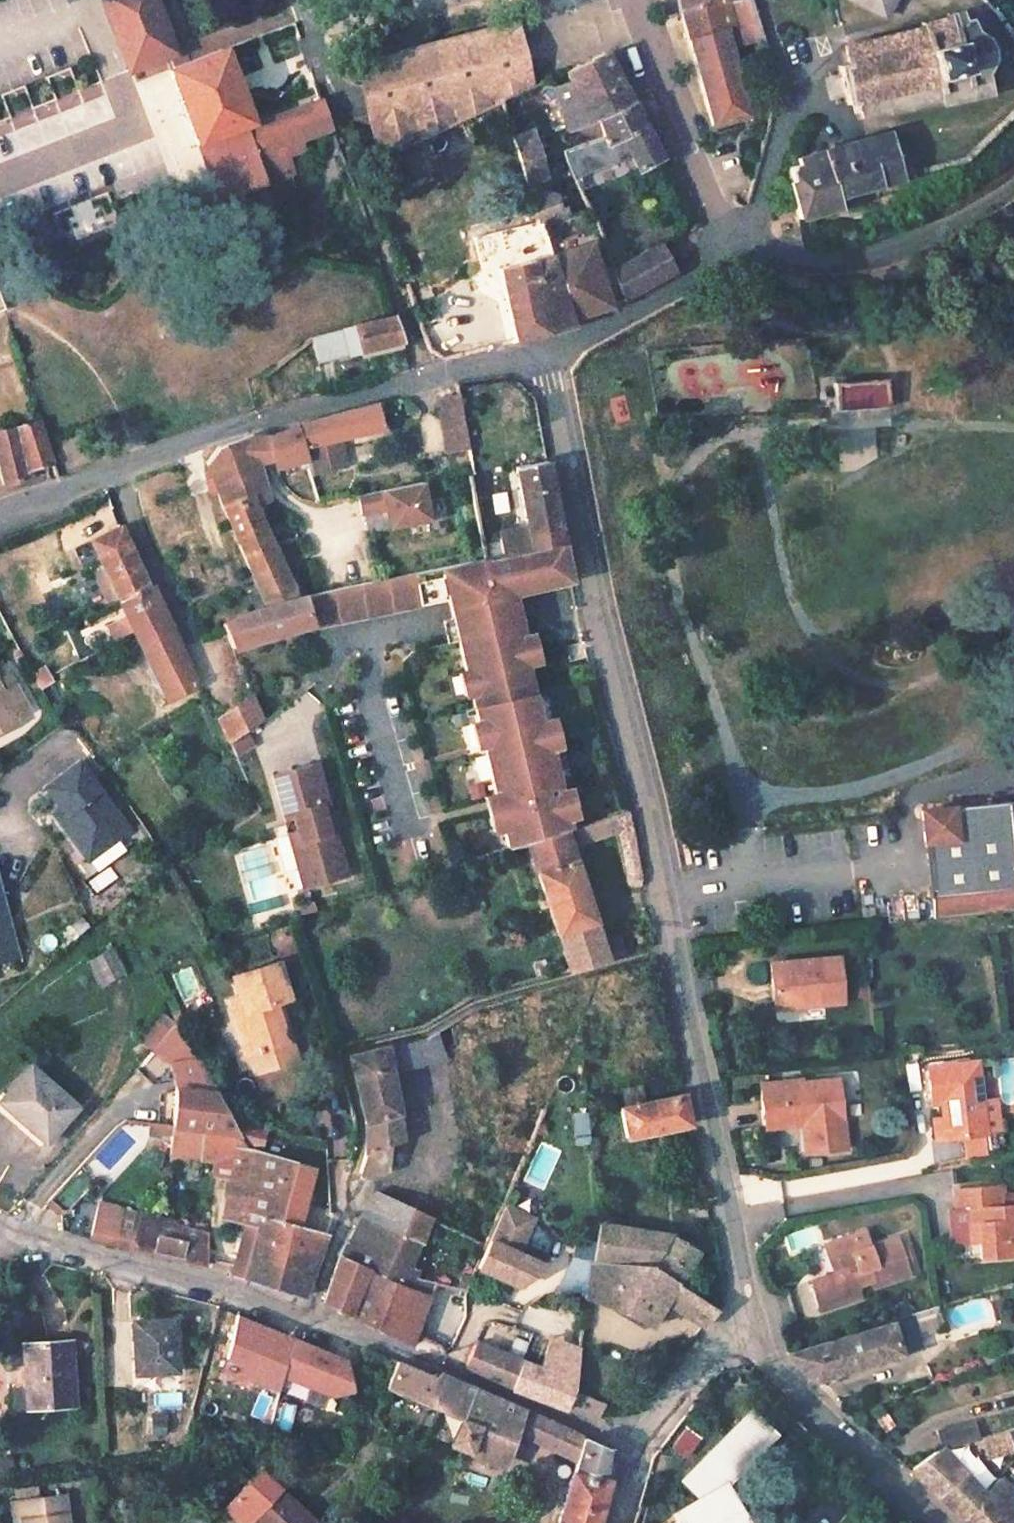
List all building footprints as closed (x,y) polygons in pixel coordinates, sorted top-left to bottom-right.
[(157,0),(105,0),(130,70),(176,50),(157,0)] [(677,2),(679,9),(682,21),(687,39),(725,29),(735,26),(727,1),(731,0),(676,0),(677,2)] [(884,14),(891,0),(856,0),(884,14)] [(924,25),(845,45),(850,62),(840,64),(850,104),(861,101),(864,116),(939,96),(940,99),(989,86),(983,66),(989,55),(984,38),(974,27),(970,17),(967,18),(964,10),(923,21),(924,25)] [(516,21),(496,25),(499,37),(518,32),(516,21)] [(496,25),(360,57),(371,102),(376,124),(410,116),(421,138),(500,102),(531,87),(524,55),(518,32),(499,37),(496,25)] [(712,123),(748,113),(725,29),(687,39),(712,123)] [(240,87),(225,46),(182,63),(168,68),(197,144),(199,143),(206,141),(217,173),(283,146),(331,127),(320,99),(253,123),(240,87)] [(606,52),(580,65),(567,71),(581,100),(622,84),(612,64),(606,52)] [(598,122),(603,134),(640,116),(631,99),(622,84),(581,100),(571,81),(555,88),(551,78),(531,87),(500,102),(528,183),(552,177),(532,134),(566,122),(570,131),(598,122)] [(410,116),(376,124),(383,156),(421,138),(410,116)] [(621,134),(638,170),(662,157),(640,116),(603,134),(607,141),(621,134)] [(847,193),(901,180),(900,167),(888,132),(795,157),(795,162),(790,167),(789,169),(788,177),(791,184),(793,200),(796,212),(797,214),(848,204),(847,193)] [(220,201),(293,174),(283,146),(217,173),(206,141),(199,143),(220,201)] [(562,198),(547,191),(531,195),(541,222),(566,216),(562,198)] [(590,240),(551,253),(552,254),(573,316),(612,303),(590,240)] [(674,270),(659,243),(612,265),(625,299),(674,270)] [(552,254),(503,271),(527,340),(576,324),(552,254)] [(315,361),(401,340),(393,313),(310,336),(308,337),(315,361)] [(887,374),(834,383),(839,411),(891,403),(887,374)] [(438,397),(446,447),(468,444),(459,392),(438,397)] [(347,460),(340,434),(380,424),(375,403),(296,425),(303,451),(312,481),(341,473),(338,462),(347,460)] [(27,477),(25,470),(51,461),(44,439),(37,418),(0,429),(0,472),(4,485),(27,477)] [(268,432),(275,458),(303,451),(296,425),(268,432)] [(252,478),(260,471),(238,438),(215,446),(208,458),(235,454),(252,478)] [(208,458),(221,506),(252,478),(235,454),(208,458)] [(341,473),(350,471),(347,460),(338,462),(341,473)] [(528,527),(498,533),(503,556),(562,544),(546,460),(515,466),(528,527)] [(259,503),(271,505),(260,471),(252,478),(259,503)] [(259,503),(252,478),(221,506),(222,511),(254,584),(265,608),(295,599),(270,542),(267,543),(253,506),(259,503)] [(423,484),(358,497),(361,515),(387,510),(391,529),(430,521),(423,484)] [(118,526),(91,538),(119,599),(146,586),(118,526)] [(569,580),(562,544),(503,556),(490,558),(304,596),(312,624),(314,630),(449,604),(455,627),(464,668),(471,695),(477,721),(483,747),(495,796),(504,832),(508,850),(568,830),(566,823),(560,795),(549,750),(545,751),(518,635),(521,635),(517,617),(511,592),(569,580)] [(126,614),(106,624),(113,639),(134,629),(159,616),(166,613),(152,583),(146,586),(119,599),(126,614)] [(254,584),(246,587),(256,611),(265,608),(254,584)] [(231,649),(312,624),(304,596),(295,599),(265,608),(256,611),(256,612),(234,620),(222,625),(231,649)] [(171,630),(167,632),(159,616),(134,629),(166,696),(196,682),(171,630)] [(521,635),(518,635),(524,663),(528,662),(538,660),(531,632),(521,635)] [(31,672),(39,686),(50,679),(46,671),(44,665),(31,672)] [(464,668),(455,671),(461,697),(471,695),(464,668)] [(17,720),(14,715),(29,707),(19,687),(4,694),(0,686),(0,730),(17,720)] [(252,697),(218,716),(230,739),(262,719),(252,697)] [(542,722),(539,723),(545,751),(549,750),(559,748),(552,720),(542,722)] [(477,721),(467,723),(474,749),(483,747),(477,721)] [(80,761),(45,786),(62,810),(55,815),(79,849),(95,837),(103,849),(129,831),(80,761)] [(316,766),(272,779),(282,817),(290,815),(303,858),(297,871),(303,892),(346,879),(335,835),(328,837),(321,808),(326,806),(316,766)] [(569,793),(560,795),(566,823),(576,821),(569,793)] [(495,796),(481,799),(490,835),(504,832),(495,796)] [(922,812),(934,917),(1013,909),(1013,802),(922,812)] [(626,812),(563,833),(568,848),(614,833),(623,878),(639,875),(630,828),(626,812)] [(624,955),(619,939),(602,945),(568,848),(563,833),(525,845),(568,973),(624,955)] [(95,837),(79,849),(88,861),(103,849),(95,837)] [(12,952),(0,907),(0,955),(12,952)] [(68,945),(89,927),(80,916),(59,934),(68,945)] [(125,975),(114,951),(90,961),(102,986),(125,975)] [(841,1000),(835,957),(767,965),(772,1002),(804,998),(805,1006),(841,1000)] [(243,1013),(232,1016),(245,1058),(247,1057),(253,1075),(293,1064),(287,1044),(284,1045),(272,1006),(284,1002),(272,966),(232,979),(243,1013)] [(773,1010),(805,1006),(804,998),(772,1002),(773,1010)] [(425,1038),(415,1040),(421,1067),(439,1063),(425,1038)] [(415,1040),(397,1045),(403,1071),(421,1067),(415,1040)] [(397,1045),(383,1048),(388,1075),(403,1071),(397,1045)] [(365,1176),(383,1179),(385,1145),(400,1142),(383,1048),(345,1057),(362,1125),(362,1138),(361,1151),(353,1173),(365,1176)] [(929,1066),(933,1098),(937,1097),(939,1114),(935,1114),(938,1135),(986,1128),(976,1059),(929,1066)] [(170,1088),(169,1125),(199,1129),(231,1132),(193,1064),(164,1068),(170,1088)] [(44,1144),(74,1109),(28,1069),(0,1099),(0,1102),(29,1127),(27,1129),(44,1144)] [(800,1127),(806,1126),(807,1135),(802,1139),(803,1155),(843,1151),(836,1082),(761,1091),(765,1130),(800,1127)] [(681,1094),(619,1107),(625,1137),(688,1125),(681,1094)] [(574,1144),(588,1143),(586,1112),(573,1112),(574,1144)] [(0,1121),(0,1144),(11,1132),(0,1121)] [(199,1129),(169,1125),(170,1160),(199,1164),(199,1129)] [(231,1132),(199,1129),(199,1164),(233,1168),(234,1158),(244,1155),(231,1132)] [(233,1168),(229,1203),(250,1208),(259,1175),(248,1154),(244,1155),(234,1158),(233,1168)] [(295,1230),(309,1173),(248,1154),(259,1175),(250,1208),(247,1217),(295,1230)] [(970,1232),(978,1231),(979,1241),(980,1255),(1013,1252),(1013,1202),(1005,1203),(1004,1192),(1003,1183),(954,1188),(956,1209),(968,1208),(970,1232)] [(1013,1202),(1013,1191),(1004,1192),(1005,1203),(1013,1202)] [(432,1217),(383,1200),(364,1196),(347,1235),(381,1248),(387,1233),(416,1243),(421,1245),(432,1217)] [(132,1251),(197,1267),(203,1268),(204,1263),(205,1236),(179,1230),(182,1221),(112,1204),(105,1244),(124,1249),(132,1251)] [(531,1219),(501,1206),(474,1268),(519,1288),(550,1269),(515,1254),(531,1219)] [(86,1233),(89,1218),(71,1215),(69,1230),(86,1233)] [(259,1233),(251,1267),(237,1264),(234,1277),(303,1298),(323,1237),(295,1230),(247,1217),(244,1228),(247,1229),(259,1233)] [(619,1266),(630,1228),(599,1221),(588,1262),(619,1266)] [(652,1269),(667,1236),(630,1228),(619,1266),(652,1269)] [(251,1267),(259,1233),(247,1229),(237,1264),(251,1267)] [(979,1241),(978,1231),(970,1232),(970,1241),(979,1241)] [(410,1278),(413,1271),(406,1268),(416,1243),(387,1233),(381,1248),(347,1235),(338,1258),(394,1280),(402,1287),(406,1288),(410,1278)] [(857,1286),(870,1282),(871,1288),(907,1277),(897,1240),(869,1248),(866,1235),(830,1245),(838,1273),(832,1275),(811,1281),(819,1309),(861,1298),(857,1286)] [(676,1284),(698,1252),(667,1236),(652,1269),(676,1284)] [(562,1289),(579,1291),(585,1240),(567,1239),(562,1289)] [(824,1247),(832,1275),(838,1273),(830,1245),(824,1247)] [(385,1334),(410,1346),(430,1283),(410,1278),(406,1288),(402,1287),(394,1280),(338,1258),(335,1265),(323,1306),(385,1334)] [(606,1304),(650,1329),(666,1303),(704,1328),(716,1309),(676,1284),(652,1269),(619,1266),(588,1262),(585,1262),(585,1302),(606,1304)] [(935,1305),(910,1313),(916,1335),(942,1328),(935,1305)] [(918,1348),(909,1316),(786,1354),(813,1379),(918,1348)] [(139,1376),(173,1375),(171,1324),(133,1325),(133,1343),(131,1343),(132,1367),(139,1367),(139,1376)] [(578,1351),(551,1341),(540,1369),(573,1382),(578,1351)] [(521,1362),(474,1343),(463,1367),(494,1379),(493,1381),(511,1390),(521,1362)] [(70,1345),(24,1348),(28,1412),(74,1409),(70,1345)] [(494,1456),(502,1436),(564,1460),(539,1522),(602,1522),(620,1477),(604,1471),(612,1452),(614,1446),(509,1404),(469,1389),(437,1376),(400,1362),(388,1392),(462,1421),(454,1440),(494,1456)] [(540,1369),(521,1362),(511,1390),(564,1411),(566,1408),(572,1392),(573,1382),(540,1369)] [(597,1420),(605,1405),(572,1392),(566,1408),(597,1420)] [(149,1411),(148,1433),(164,1433),(165,1411),(149,1411)] [(723,1486),(732,1476),(769,1437),(747,1415),(682,1486),(684,1487),(697,1499),(701,1506),(674,1522),(746,1522),(723,1486)] [(973,1419),(936,1429),(940,1446),(977,1436),(973,1419)] [(682,1425),(670,1447),(685,1456),(697,1434),(682,1425)] [(1013,1453),(1013,1427),(983,1436),(1002,1453),(1012,1448),(1013,1453)] [(999,1477),(982,1492),(940,1447),(910,1472),(967,1522),(1012,1522),(1002,1512),(1013,1501),(1013,1493),(999,1477)] [(0,1455),(0,1472),(12,1471),(9,1454),(0,1455)] [(254,1476),(222,1511),(236,1522),(250,1522),(251,1522),(307,1522),(254,1476)] [(669,1516),(673,1522),(674,1522),(701,1506),(697,1499),(669,1516)] [(64,1501),(11,1508),(13,1522),(66,1522),(64,1501)]
